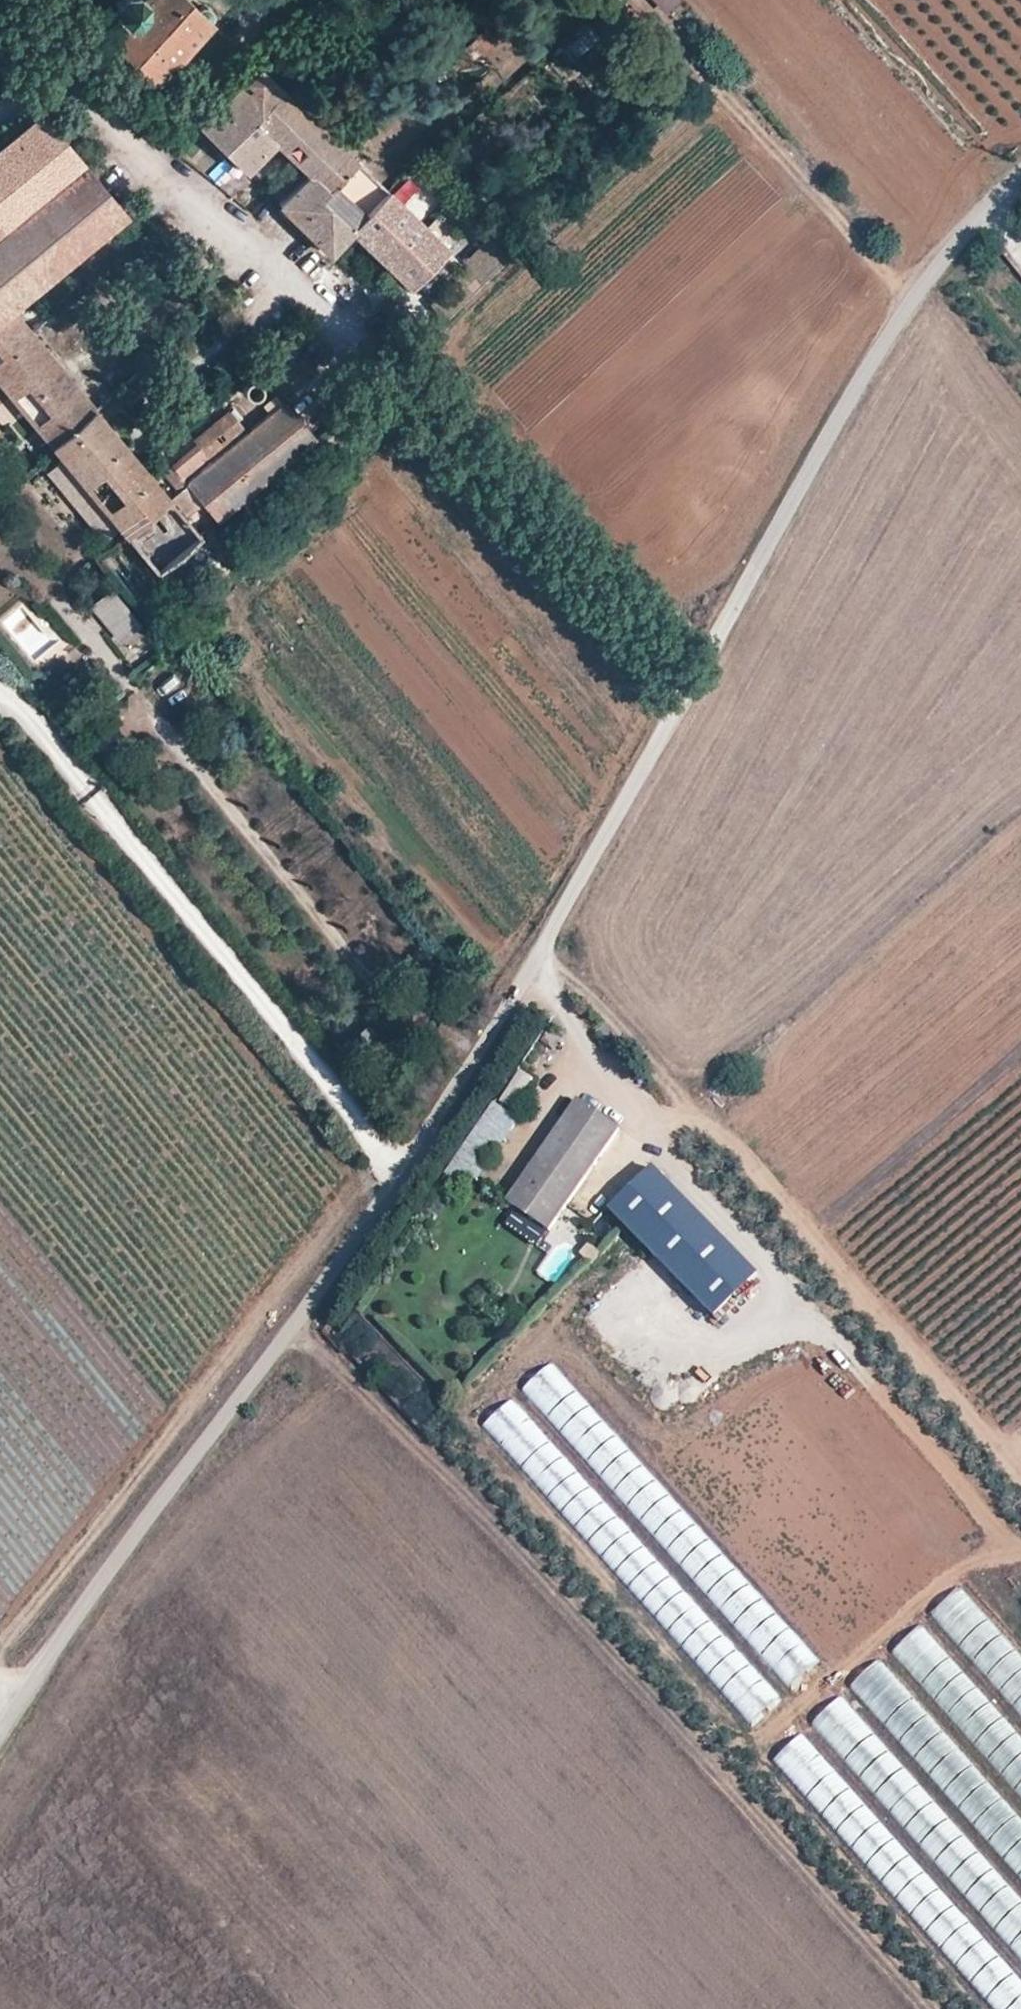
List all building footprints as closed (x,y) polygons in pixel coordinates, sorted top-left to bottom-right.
[(153,80),(208,19),(188,0),(114,0),(113,1),(113,12),(117,17),(103,30),(153,80)] [(660,9),(673,0),(653,0),(660,9)] [(198,122),(244,168),(274,139),(309,173),(338,143),(256,63),(198,122)] [(77,150),(37,102),(0,133),(0,215),(77,150)] [(278,202),(328,250),(352,226),(443,314),(481,278),(388,190),(338,143),(309,173),(278,202)] [(5,297),(73,241),(88,258),(135,219),(77,150),(0,215),(0,301),(5,297)] [(388,190),(481,278),(510,251),(415,161),(388,190)] [(50,433),(91,399),(26,322),(5,297),(0,301),(0,374),(50,433)] [(50,433),(123,520),(163,486),(91,399),(50,433)] [(179,480),(212,518),(308,438),(275,399),(239,430),(179,480)] [(165,463),(179,480),(239,430),(224,413),(165,463)] [(123,520),(155,559),(196,525),(163,486),(123,520)] [(115,638),(138,622),(110,582),(87,599),(115,638)] [(515,1108),(533,1076),(518,1067),(499,1099),(515,1108)] [(448,1171),(475,1187),(516,1116),(489,1100),(448,1171)] [(615,1129),(573,1100),(502,1201),(544,1230),(615,1129)] [(522,1386),(654,1536),(668,1524),(671,1528),(686,1515),(550,1361),(522,1386)] [(484,1420),(625,1577),(650,1554),(509,1398),(484,1420)] [(930,1610),(954,1641),(986,1618),(962,1586),(930,1610)] [(746,1636),(799,1684),(822,1658),(769,1611),(746,1636)] [(959,1642),(1020,1712),(1020,1658),(986,1618),(959,1642)] [(919,1624),(890,1651),(919,1681),(948,1653),(919,1624)] [(720,1664),(710,1646),(698,1652),(737,1725),(776,1704),(746,1650),(720,1664)] [(853,1680),(1020,1880),(1020,1820),(883,1656),(853,1680)] [(921,1680),(1020,1795),(1020,1739),(949,1656),(921,1680)] [(1020,1967),(1020,1905),(847,1691),(816,1715),(1020,1967)] [(777,1753),(990,2008),(1020,2008),(1020,1987),(995,1955),(977,1970),(923,1906),(937,1895),(802,1732),(777,1753)]
